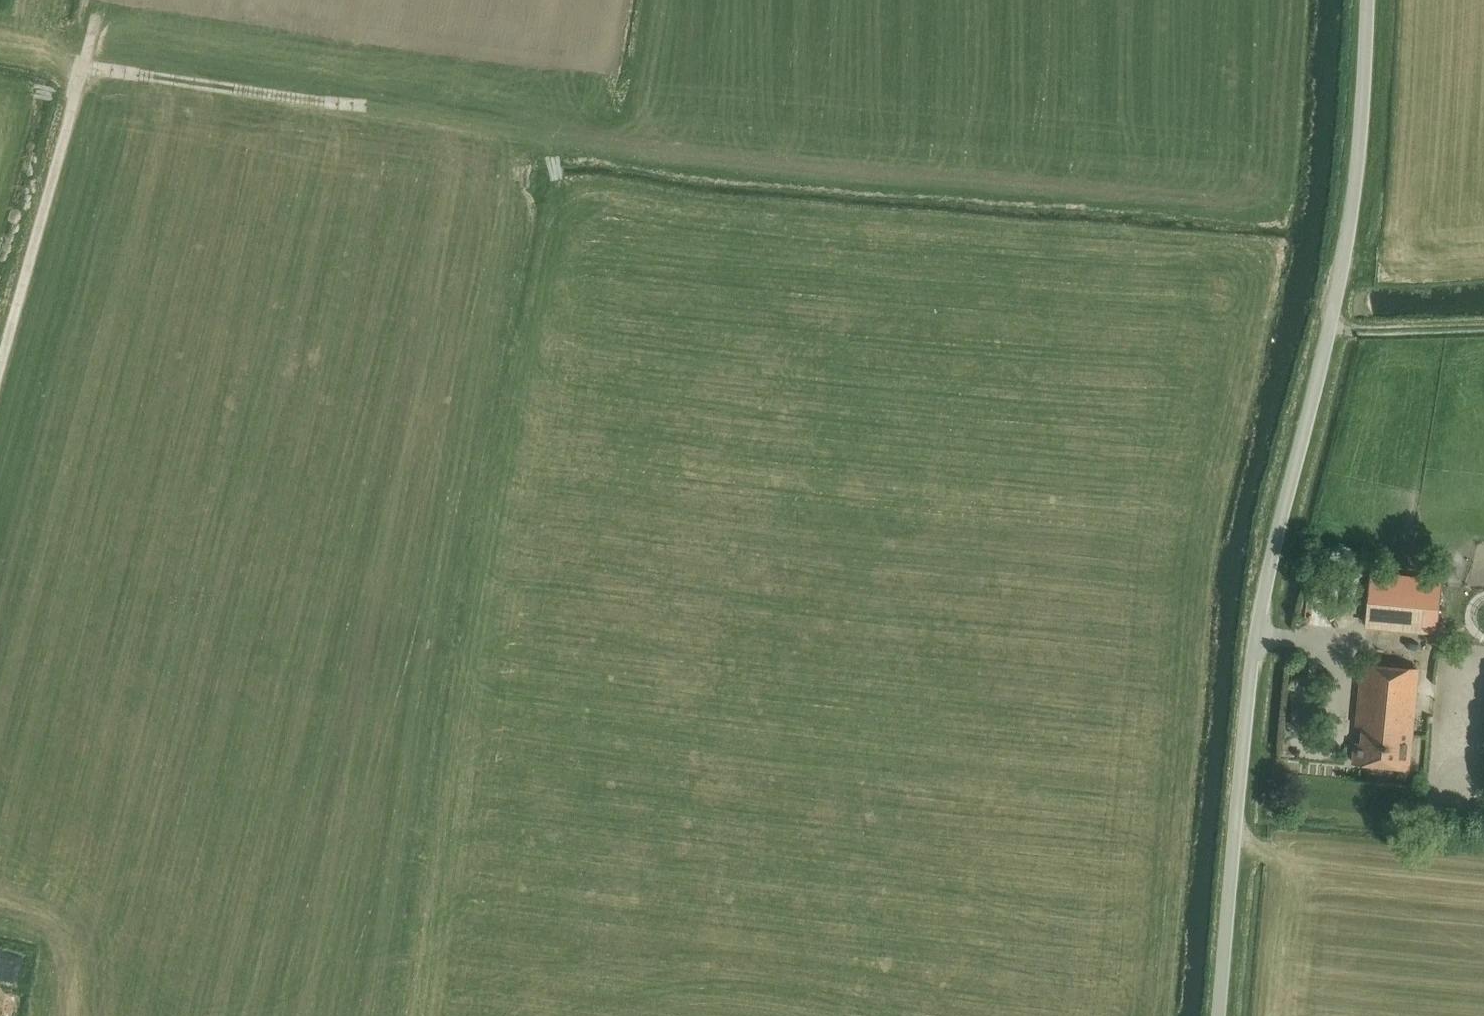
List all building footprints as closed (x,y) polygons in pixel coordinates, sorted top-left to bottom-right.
[(1367,625),(1402,629),(1435,632),(1440,587),(1371,580),(1367,625)] [(1362,665),(1356,727),(1363,728),(1361,743),(1355,742),(1353,763),(1408,769),(1417,670),(1362,665)] [(17,955),(0,953),(0,982),(13,984),(17,955)] [(11,1003),(7,1003),(7,996),(0,996),(0,1015),(11,1015),(11,1003)]
